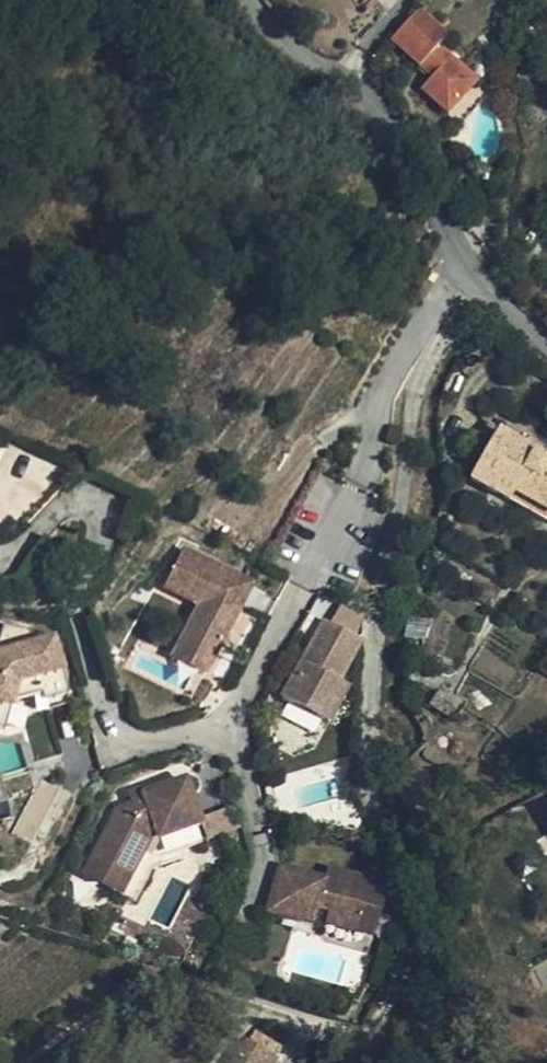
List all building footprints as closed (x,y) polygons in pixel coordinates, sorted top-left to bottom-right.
[(410,26),(451,70),(441,79),(471,105),(501,75),(465,37),(471,29),(443,0),(436,0),(410,26)] [(509,501),(515,491),(546,510),(546,460),(536,454),(538,450),(501,429),(472,480),(509,501)] [(509,501),(546,522),(546,510),(515,491),(509,501)] [(253,579),(187,543),(175,566),(209,584),(201,599),(180,639),(212,657),(253,579)] [(167,581),(201,599),(209,584),(175,566),(167,581)] [(332,614),(293,693),(340,716),(358,679),(349,674),(369,633),(332,614)] [(0,622),(0,724),(3,725),(10,696),(40,687),(52,693),(65,688),(48,631),(30,637),(26,624),(1,617),(0,622)] [(212,657),(180,639),(173,654),(204,671),(212,657)] [(431,704),(439,692),(430,686),(419,701),(428,708),(431,704)] [(40,687),(43,695),(44,695),(47,703),(68,697),(65,688),(52,693),(40,687)] [(456,705),(439,692),(431,704),(448,717),(456,705)] [(122,806),(97,855),(134,875),(125,891),(140,899),(158,864),(190,853),(187,846),(207,840),(200,822),(206,820),(191,776),(148,791),(150,796),(136,801),(122,806)] [(34,842),(57,787),(37,779),(15,834),(34,842)] [(136,801),(150,796),(148,791),(147,786),(133,791),(136,801)] [(134,875),(97,855),(88,871),(125,891),(134,875)] [(330,875),(286,862),(272,907),(318,921),(324,902),(335,905),(332,917),(363,926),(370,901),(387,906),(395,880),(346,866),(343,878),(330,875)] [(343,878),(346,866),(334,862),(330,875),(343,878)] [(387,906),(370,901),(363,926),(380,931),(387,906)] [(262,1027),(240,1062),(277,1062),(289,1044),(262,1027)]
